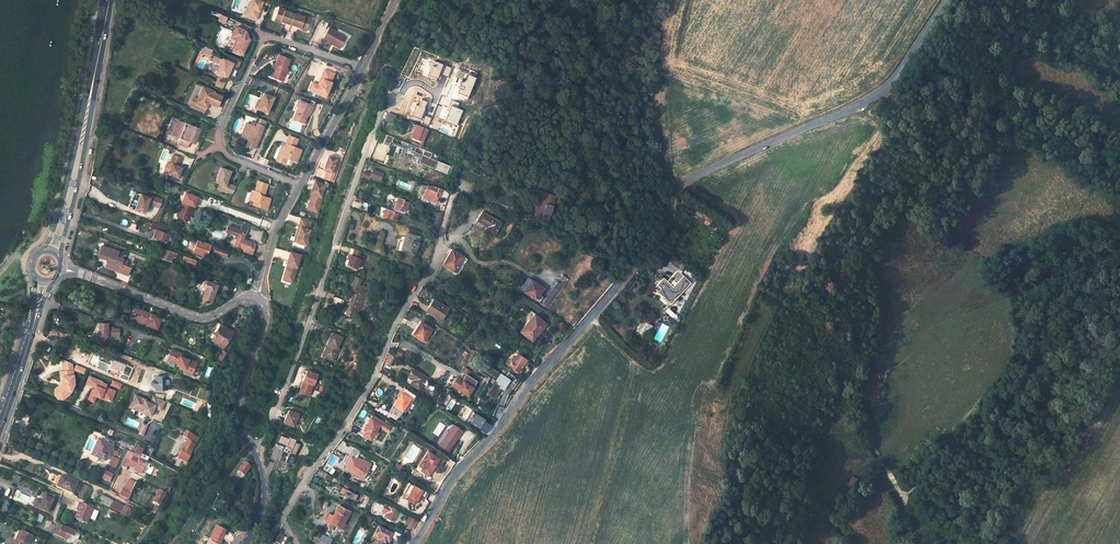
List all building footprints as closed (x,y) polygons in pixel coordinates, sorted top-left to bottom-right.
[(248,7),(245,15),(257,19),(263,2),(257,0),(253,0),(251,3),(250,8),(248,7)] [(285,9),(278,6),(275,17),(281,19),(280,20),(290,24),(294,13),(284,10),(285,9)] [(304,16),(294,13),(290,24),(300,27),(301,26),(307,28),(310,17),(304,15),(304,16)] [(245,31),(235,26),(231,36),(237,39),(238,40),(233,51),(242,54),(248,40),(246,39),(247,36),(245,31)] [(346,37),(328,28),(322,39),(340,48),(346,37)] [(290,59),(278,55),(275,64),(276,65),(271,76),(283,81),(288,69),(286,69),(290,59)] [(233,63),(222,58),(215,73),(219,74),(226,77),(229,72),(230,68),(233,63)] [(334,73),(324,69),(320,78),(323,79),(320,85),(318,84),(315,82),(312,88),(318,90),(317,92),(322,94),(323,92),(327,94),(332,82),(331,82),(334,73)] [(226,77),(219,74),(214,85),(221,89),(226,77)] [(312,88),(315,82),(312,81),(308,89),(317,92),(318,90),(312,88)] [(213,91),(202,86),(197,98),(193,106),(204,111),(209,101),(210,101),(210,102),(218,106),(222,96),(213,92),(213,91)] [(273,97),(263,93),(261,98),(261,99),(262,99),(261,102),(260,101),(257,109),(267,113),(273,97)] [(261,99),(261,98),(255,96),(250,108),(256,111),(257,109),(260,101),(261,102),(262,99),(261,99)] [(312,106),(299,101),(297,106),(292,119),(303,124),(307,116),(309,110),(310,110),(312,106)] [(389,112),(385,121),(392,123),(395,115),(389,112)] [(198,128),(177,120),(171,135),(178,138),(176,143),(187,147),(189,142),(193,143),(198,128)] [(255,126),(246,123),(242,132),(244,136),(250,138),(247,145),(254,148),(263,126),(256,123),(255,126)] [(414,124),(409,137),(423,142),(428,130),(414,124)] [(298,140),(288,136),(285,144),(287,145),(286,147),(281,145),(280,149),(282,150),(280,155),(278,154),(275,159),(285,163),(287,158),(296,162),(301,150),(294,147),(298,140)] [(181,158),(172,154),(169,162),(171,163),(167,174),(178,178),(181,167),(177,166),(181,158)] [(336,158),(328,155),(323,169),(326,170),(323,177),(331,180),(335,169),(333,168),(336,158)] [(231,171),(220,167),(215,182),(219,183),(223,185),(221,190),(232,194),(236,186),(226,183),(231,171)] [(364,171),(362,176),(370,179),(371,177),(381,181),(384,173),(373,169),(371,174),(364,171)] [(325,184),(314,180),(310,193),(312,193),(308,203),(319,207),(322,197),(321,196),(325,184)] [(268,185),(258,182),(255,192),(252,191),(249,200),(258,203),(257,206),(267,209),(271,199),(262,196),(263,193),(265,193),(268,185)] [(426,185),(421,197),(435,202),(439,192),(444,194),(445,192),(431,186),(431,187),(426,185)] [(545,222),(552,196),(542,192),(535,215),(537,216),(543,217),(542,222),(545,223),(545,222)] [(150,197),(141,194),(135,209),(144,213),(148,203),(156,206),(159,198),(151,195),(150,197)] [(397,197),(393,211),(394,211),(397,212),(401,214),(404,215),(408,203),(403,201),(404,200),(397,197)] [(193,206),(181,201),(178,210),(180,210),(177,219),(185,222),(186,218),(187,218),(188,216),(187,215),(188,213),(190,214),(193,206)] [(482,212),(477,221),(482,223),(488,227),(487,228),(485,232),(493,236),(501,223),(482,212)] [(311,221),(301,218),(298,226),(300,226),(296,241),(306,244),(310,229),(309,229),(311,221)] [(168,227),(152,222),(150,229),(155,231),(153,237),(166,242),(169,234),(166,233),(168,227)] [(245,233),(248,226),(242,224),(239,230),(239,231),(245,233)] [(239,231),(239,230),(236,229),(235,227),(234,228),(227,226),(225,232),(227,232),(231,234),(235,235),(234,238),(236,239),(239,231)] [(250,241),(250,242),(243,240),(245,233),(239,231),(236,239),(234,245),(248,251),(248,253),(252,254),(255,245),(254,244),(255,242),(250,241)] [(398,241),(396,249),(415,255),(420,237),(406,233),(403,242),(398,241)] [(210,245),(197,240),(193,251),(206,256),(209,247),(210,245)] [(221,248),(211,244),(210,245),(209,247),(214,249),(213,251),(219,253),(221,248)] [(128,275),(130,268),(125,266),(121,264),(123,259),(117,256),(119,252),(102,246),(98,256),(107,260),(110,261),(108,265),(118,269),(117,271),(128,275)] [(361,250),(352,247),(349,254),(351,254),(349,259),(347,264),(357,268),(359,263),(362,264),(365,256),(359,254),(361,250)] [(175,257),(177,253),(162,248),(159,258),(171,262),(173,256),(175,257)] [(229,251),(221,248),(219,253),(227,256),(229,251)] [(301,254),(290,251),(287,264),(288,264),(290,265),(289,267),(287,267),(285,272),(287,273),(286,278),(292,280),(294,281),(301,254)] [(449,255),(443,264),(455,271),(463,257),(456,252),(455,251),(452,256),(449,255)] [(194,264),(196,260),(184,256),(182,260),(194,264)] [(117,271),(118,269),(108,265),(110,261),(107,260),(104,267),(117,271)] [(663,278),(656,285),(660,289),(657,292),(662,296),(664,293),(668,297),(666,299),(670,304),(677,297),(690,283),(677,271),(671,276),(675,279),(673,281),(675,284),(673,287),(670,284),(667,281),(663,278)] [(287,273),(285,272),(283,279),(292,282),(292,280),(286,278),(287,273)] [(562,281),(560,284),(564,286),(565,287),(570,280),(562,275),(559,279),(562,281)] [(330,303),(347,309),(353,312),(357,314),(364,297),(365,294),(360,293),(363,286),(359,284),(361,280),(353,277),(350,286),(352,286),(350,291),(356,293),(356,294),(353,293),(352,295),(350,302),(333,296),(330,303)] [(528,278),(520,289),(523,291),(530,279),(528,278)] [(530,279),(523,291),(537,300),(540,295),(544,289),(530,279)] [(212,302),(218,285),(206,281),(203,281),(196,301),(200,302),(201,298),(206,300),(212,302)] [(555,286),(543,303),(549,307),(562,289),(555,286)] [(670,304),(668,306),(671,308),(679,299),(677,297),(670,304)] [(433,299),(425,311),(429,314),(437,301),(433,299)] [(440,321),(448,308),(437,301),(429,314),(440,321)] [(668,306),(664,310),(670,316),(675,320),(679,316),(671,308),(668,306)] [(157,329),(161,317),(150,313),(150,315),(147,314),(147,312),(135,307),(132,313),(136,315),(135,318),(144,322),(143,324),(157,329)] [(135,318),(136,315),(132,313),(130,319),(143,324),(144,322),(135,318)] [(534,314),(520,332),(532,342),(547,324),(534,314)] [(224,348),(234,332),(218,322),(208,338),(224,348)] [(421,322),(413,334),(424,342),(432,329),(421,322)] [(643,322),(641,324),(649,331),(651,329),(643,322)] [(105,323),(96,323),(96,330),(88,340),(97,343),(103,335),(105,337),(116,337),(116,327),(110,327),(110,326),(105,326),(105,323)] [(640,325),(636,329),(644,335),(648,331),(640,325)] [(341,337),(330,332),(325,345),(327,345),(322,357),(333,361),(337,349),(341,337)] [(403,353),(397,349),(393,355),(399,358),(403,353)] [(191,375),(196,362),(183,357),(180,356),(181,353),(172,350),(170,355),(169,354),(167,359),(177,363),(176,365),(185,368),(183,372),(191,375)] [(221,362),(227,353),(223,351),(217,360),(221,362)] [(389,354),(385,361),(389,364),(393,357),(389,354)] [(507,360),(505,364),(518,373),(526,360),(516,354),(514,357),(513,356),(510,361),(507,360)] [(71,363),(61,359),(63,371),(61,372),(62,382),(60,387),(56,390),(56,394),(57,395),(59,397),(62,397),(67,393),(68,390),(70,391),(74,383),(71,363)] [(507,378),(487,365),(484,371),(496,379),(489,390),(491,391),(488,395),(494,399),(500,389),(507,378)] [(470,371),(464,367),(461,372),(467,376),(470,371)] [(413,368),(409,375),(414,377),(412,380),(410,384),(419,390),(428,377),(413,368)] [(304,377),(299,391),(309,395),(317,374),(307,370),(304,377)] [(62,382),(61,372),(59,372),(60,383),(59,386),(55,389),(55,395),(57,398),(63,399),(69,394),(70,391),(68,390),(67,393),(62,397),(59,397),(57,395),(56,394),(56,390),(60,387),(62,382)] [(463,381),(459,379),(456,384),(460,386),(458,389),(468,396),(477,381),(467,375),(467,376),(463,381)] [(95,387),(94,390),(91,389),(87,400),(92,402),(94,397),(99,399),(101,396),(106,398),(105,399),(110,401),(114,391),(104,387),(105,385),(101,383),(101,382),(88,376),(85,383),(95,387)] [(166,380),(166,376),(154,377),(155,379),(154,379),(153,379),(153,380),(152,380),(151,381),(151,382),(150,383),(151,385),(151,386),(152,386),(153,387),(155,387),(155,390),(167,389),(166,384),(168,383),(168,380),(166,380)] [(459,379),(456,377),(451,385),(458,389),(460,386),(456,384),(459,379)] [(509,379),(507,378),(500,389),(502,390),(509,379)] [(394,405),(390,411),(399,417),(414,395),(404,389),(402,393),(401,393),(393,405),(394,405)] [(293,412),(287,409),(282,423),(293,427),(296,421),(301,422),(304,415),(299,414),(300,409),(295,407),(293,412)] [(470,416),(472,418),(469,423),(478,428),(483,419),(472,413),(470,416)] [(363,431),(373,437),(376,432),(380,426),(388,431),(391,427),(382,422),(373,416),(371,419),(363,431)] [(461,431),(451,425),(438,444),(449,451),(461,431)] [(189,455),(194,443),(192,442),(195,436),(185,431),(182,437),(186,439),(177,457),(186,462),(189,456),(189,455)] [(287,438),(278,435),(276,441),(286,445),(284,451),(296,455),(300,444),(293,442),(294,440),(288,437),(287,438)] [(104,461),(111,445),(98,439),(91,455),(104,461)] [(431,477),(442,460),(429,452),(417,470),(426,475),(427,474),(431,477)] [(142,471),(146,462),(132,455),(127,465),(133,468),(133,467),(135,468),(142,471)] [(294,458),(287,455),(285,462),(292,465),(294,458)] [(115,468),(119,460),(112,457),(108,465),(115,468)] [(351,457),(347,465),(348,470),(352,472),(353,471),(355,473),(354,474),(362,479),(371,464),(363,459),(362,460),(358,458),(356,460),(351,457)] [(244,475),(250,467),(244,462),(237,471),(244,475)] [(109,472),(103,469),(99,476),(106,479),(109,472)] [(240,480),(244,475),(238,471),(234,476),(240,480)] [(109,472),(106,479),(110,481),(114,474),(109,472)] [(341,481),(325,473),(323,478),(335,484),(334,486),(338,488),(336,491),(354,500),(357,495),(338,485),(341,481)] [(853,484),(857,477),(852,474),(847,483),(853,484)] [(72,494),(77,482),(61,475),(56,487),(72,494)] [(133,487),(136,481),(131,479),(129,484),(127,484),(125,490),(130,492),(132,486),(133,487)] [(77,482),(72,494),(79,497),(84,485),(77,482)] [(412,485),(409,483),(401,497),(405,499),(412,485)] [(84,485),(79,497),(84,499),(90,487),(84,485)] [(421,490),(412,485),(405,499),(414,503),(421,490)] [(159,504),(164,494),(158,490),(155,497),(153,500),(153,501),(159,504)] [(55,496),(46,492),(42,501),(39,500),(36,507),(48,512),(55,496)] [(109,508),(113,500),(101,495),(97,502),(109,508)] [(121,513),(125,506),(113,500),(109,508),(121,513)] [(128,517),(133,506),(126,503),(125,506),(121,513),(128,517)] [(87,522),(92,509),(80,504),(75,515),(76,519),(78,518),(87,522)] [(243,504),(239,512),(243,515),(247,507),(243,504)] [(385,504),(381,510),(383,511),(386,512),(384,516),(387,518),(392,520),(395,522),(400,511),(387,505),(385,504)] [(339,507),(331,523),(343,528),(345,523),(351,512),(339,507)] [(417,520),(409,516),(405,523),(414,527),(417,520)] [(73,536),(75,531),(62,526),(59,524),(54,534),(58,536),(65,538),(67,534),(73,536)] [(208,539),(219,543),(225,531),(214,526),(208,539)] [(379,526),(373,536),(375,537),(373,541),(373,543),(382,543),(383,542),(384,542),(386,539),(390,541),(394,533),(379,526)] [(32,535),(22,531),(17,540),(16,543),(28,543),(32,535)] [(276,542),(280,543),(284,536),(280,534),(276,542)] [(322,536),(320,541),(326,543),(330,543),(332,540),(322,536)]
